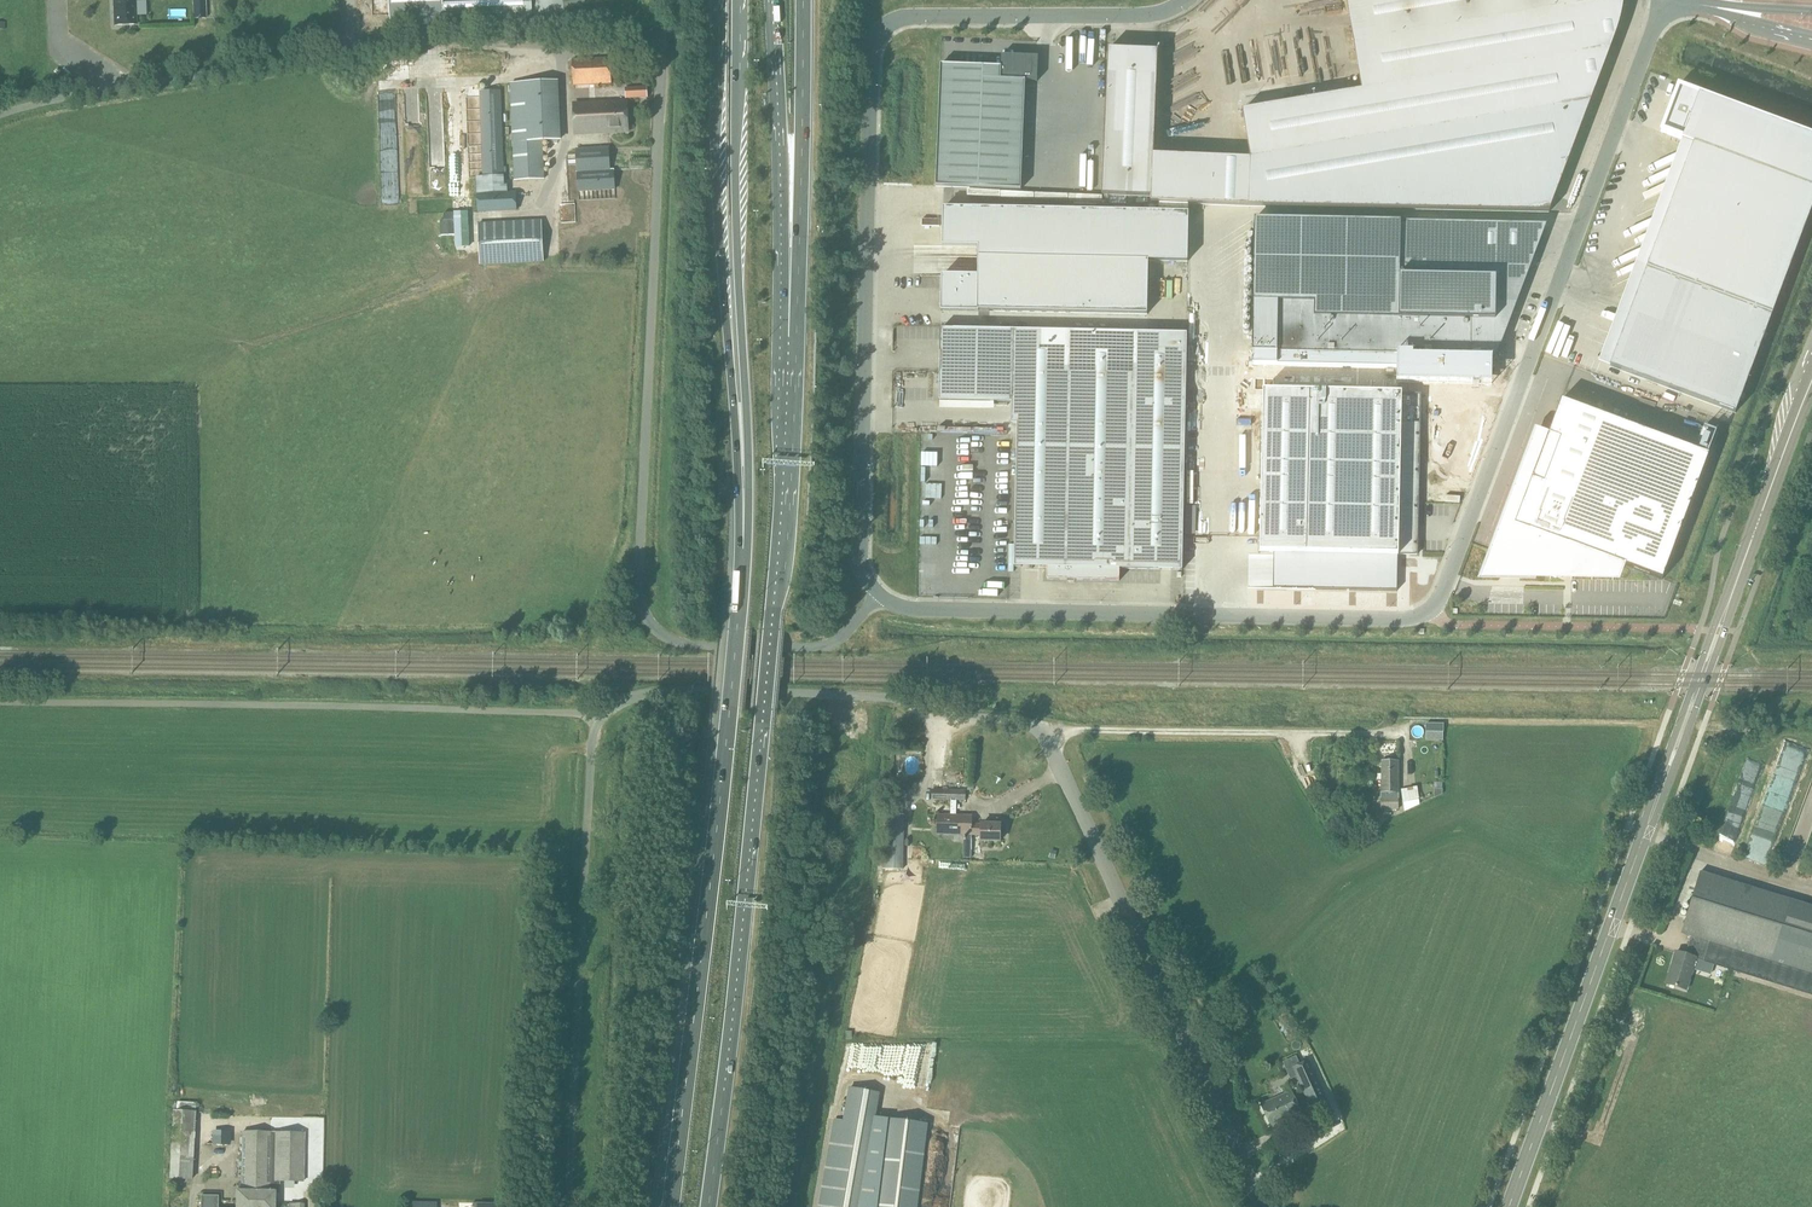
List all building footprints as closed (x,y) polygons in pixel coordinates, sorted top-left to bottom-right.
[(135,0),(114,0),(115,26),(136,25),(135,0)] [(194,19),(206,18),(205,0),(193,0),(194,19)] [(392,27),(533,21),(562,14),(562,13),(610,0),(391,0),(392,27)] [(1243,111),(1251,159),(1249,207),(1549,213),(1552,206),(1551,206),(1557,193),(1552,194),(1546,159),(1570,155),(1564,122),(1585,118),(1591,102),(1596,89),(1595,89),(1590,102),(1585,102),(1577,55),(1601,51),(1593,0),(1347,0),(1361,87),(1350,89),(1350,93),(1243,111)] [(1158,52),(1109,49),(1102,195),(1152,197),(1158,52)] [(477,65),(499,66),(499,55),(477,55),(477,65)] [(1033,56),(1001,55),(1001,67),(941,64),(936,187),(1022,190),(1026,81),(1038,82),(1039,62),(1038,62),(1038,57),(1033,57),(1033,56)] [(574,86),(612,84),(612,75),(612,67),(611,66),(611,58),(572,60),(573,68),(573,69),(573,76),(574,86)] [(515,181),(545,180),(543,141),(561,141),(559,81),(511,83),(515,181)] [(1647,269),(1610,366),(1736,413),(1811,209),(1811,135),(1678,85),(1661,132),(1693,144),(1683,149),(1688,159),(1678,163),(1682,174),(1672,178),(1677,188),(1667,193),(1671,203),(1667,205),(1669,209),(1659,214),(1663,224),(1653,228),(1658,239),(1648,243),(1652,253),(1642,258),(1647,269)] [(626,99),(648,98),(648,87),(626,88),(626,99)] [(505,186),(505,176),(501,90),(480,91),(483,176),(476,176),(477,195),(478,195),(479,212),(517,210),(516,192),(508,192),(508,186),(505,186)] [(576,135),(628,132),(628,121),(629,121),(628,113),(627,111),(627,106),(627,101),(609,102),(575,104),(576,135)] [(464,130),(457,130),(457,122),(448,122),(447,151),(463,151),(464,130)] [(609,147),(576,149),(579,193),(616,190),(615,169),(610,169),(609,147)] [(1154,155),(1152,203),(1249,206),(1249,200),(1251,159),(1154,155)] [(449,184),(465,184),(464,162),(448,162),(449,184)] [(979,247),(979,257),(1149,260),(1149,261),(1188,262),(1189,213),(956,208),(944,208),(943,218),(944,218),(943,226),(942,226),(943,226),(943,246),(979,247)] [(466,209),(432,211),(432,221),(427,222),(429,244),(450,244),(451,260),(469,259),(466,209)] [(1255,219),(1253,352),(1408,355),(1408,383),(1492,385),(1493,357),(1495,357),(1496,265),(1472,265),(1473,223),(1255,219)] [(480,266),(544,263),(542,220),(478,224),(480,266)] [(1149,260),(979,257),(979,277),(942,276),(942,311),(1146,315),(1149,261),(1149,260)] [(1183,570),(1187,334),(941,329),(940,401),(1012,402),(1012,424),(1018,424),(1015,567),(1047,567),(1047,580),(1120,581),(1120,569),(1183,570)] [(1253,352),(1251,405),(1263,406),(1260,552),(1274,552),(1317,553),(1316,589),(1316,590),(1398,592),(1399,555),(1418,555),(1425,555),(1428,394),(1421,394),(1407,394),(1408,383),(1408,355),(1253,352)] [(1549,434),(1503,558),(1539,572),(1556,578),(1568,544),(1663,580),(1710,455),(1709,455),(1660,437),(1673,403),(1574,366),(1562,400),(1549,434)] [(1703,429),(1696,447),(1708,452),(1715,433),(1703,429)] [(1196,529),(1196,506),(1187,506),(1186,529),(1196,529)] [(1435,724),(1435,732),(1444,732),(1444,724),(1435,724)] [(1443,738),(1443,735),(1443,734),(1444,734),(1444,732),(1435,732),(1435,740),(1443,740),(1443,738)] [(1382,761),(1382,774),(1377,774),(1378,780),(1382,780),(1382,792),(1382,796),(1381,797),(1381,810),(1399,810),(1399,793),(1399,761),(1382,761)] [(1738,787),(1749,789),(1754,763),(1742,761),(1738,787)] [(957,800),(957,801),(966,801),(966,790),(932,789),(932,800),(951,801),(951,800),(957,800)] [(957,815),(957,801),(957,800),(951,800),(951,801),(951,815),(938,815),(938,834),(955,834),(959,835),(959,815),(957,815)] [(1374,807),(1359,807),(1359,819),(1374,819),(1374,807)] [(903,869),(904,836),(904,815),(889,815),(888,844),(884,844),(883,869),(903,869)] [(959,815),(959,835),(955,834),(955,840),(964,840),(964,858),(972,858),(972,850),(965,849),(965,840),(966,840),(966,835),(981,835),(981,841),(1000,841),(1001,825),(982,824),(982,825),(972,825),(972,816),(959,815)] [(1682,934),(1691,937),(1686,955),(1696,958),(1696,959),(1714,964),(1811,995),(1811,906),(1701,872),(1682,934)] [(1676,966),(1670,985),(1686,990),(1693,969),(1711,975),(1714,964),(1696,959),(1696,958),(1686,955),(1677,952),(1673,965),(1676,966)] [(1310,1060),(1293,1068),(1317,1119),(1333,1111),(1310,1060)] [(843,1123),(845,1123),(830,1206),(918,1206),(929,1124),(887,1119),(876,1114),(880,1093),(850,1087),(843,1123)] [(1291,1091),(1262,1105),(1272,1128),(1302,1114),(1291,1091)] [(173,1110),(170,1179),(171,1179),(171,1184),(181,1184),(181,1180),(192,1181),(196,1111),(173,1110)] [(1274,1130),(1265,1133),(1267,1139),(1276,1136),(1274,1130)] [(276,1206),(277,1206),(278,1199),(276,1199),(276,1192),(280,1192),(280,1182),(304,1182),(305,1132),(242,1131),(241,1190),(236,1190),(235,1205),(235,1206),(276,1206)] [(212,1132),(212,1144),(230,1144),(231,1132),(212,1132)] [(201,1206),(218,1206),(218,1196),(201,1196),(201,1206)]
